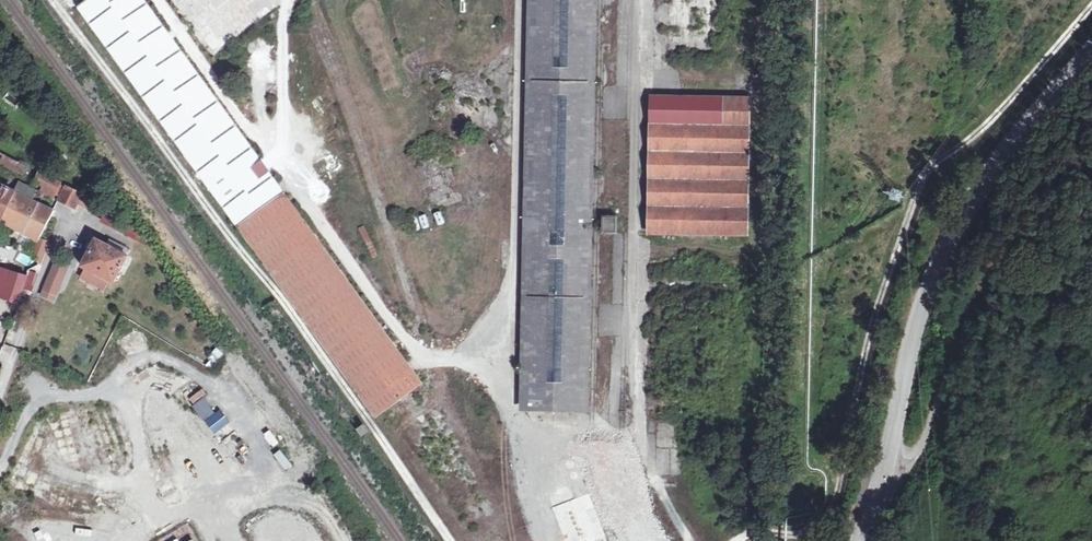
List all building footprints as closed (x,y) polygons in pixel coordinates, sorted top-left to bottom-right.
[(74,8),(203,187),(371,417),(417,384),(138,0),(85,0),(74,8)] [(210,54),(277,6),(273,0),(171,0),(210,54)] [(522,410),(578,413),(587,0),(531,0),(522,410)] [(15,108),(21,101),(9,91),(3,98),(15,108)] [(651,98),(648,234),(743,236),(746,100),(651,98)] [(24,174),(25,175),(29,166),(0,152),(0,162),(24,174)] [(40,170),(39,171),(35,180),(44,185),(41,190),(55,196),(62,181),(40,170)] [(16,192),(34,201),(38,191),(20,182),(16,192)] [(1,222),(16,192),(0,184),(0,221),(1,222)] [(110,206),(67,184),(59,199),(61,201),(78,209),(80,205),(137,233),(141,225),(108,209),(110,206)] [(16,192),(1,222),(39,241),(33,256),(41,265),(49,243),(42,240),(56,211),(34,201),(16,192)] [(422,229),(429,227),(426,215),(419,217),(422,229)] [(600,219),(600,233),(611,233),(612,219),(600,219)] [(129,255),(97,240),(84,266),(116,281),(129,255)] [(55,304),(70,267),(54,261),(40,297),(55,304)] [(3,296),(13,271),(0,266),(0,295),(3,296)] [(18,305),(28,277),(13,271),(3,296),(5,297),(18,305)] [(194,404),(206,398),(203,392),(191,399),(194,404)] [(193,409),(205,422),(216,411),(203,398),(193,409)] [(223,411),(206,420),(213,435),(231,426),(223,411)] [(285,470),(292,465),(280,451),(274,456),(285,470)] [(540,492),(559,540),(585,540),(599,536),(575,478),(540,492)]
